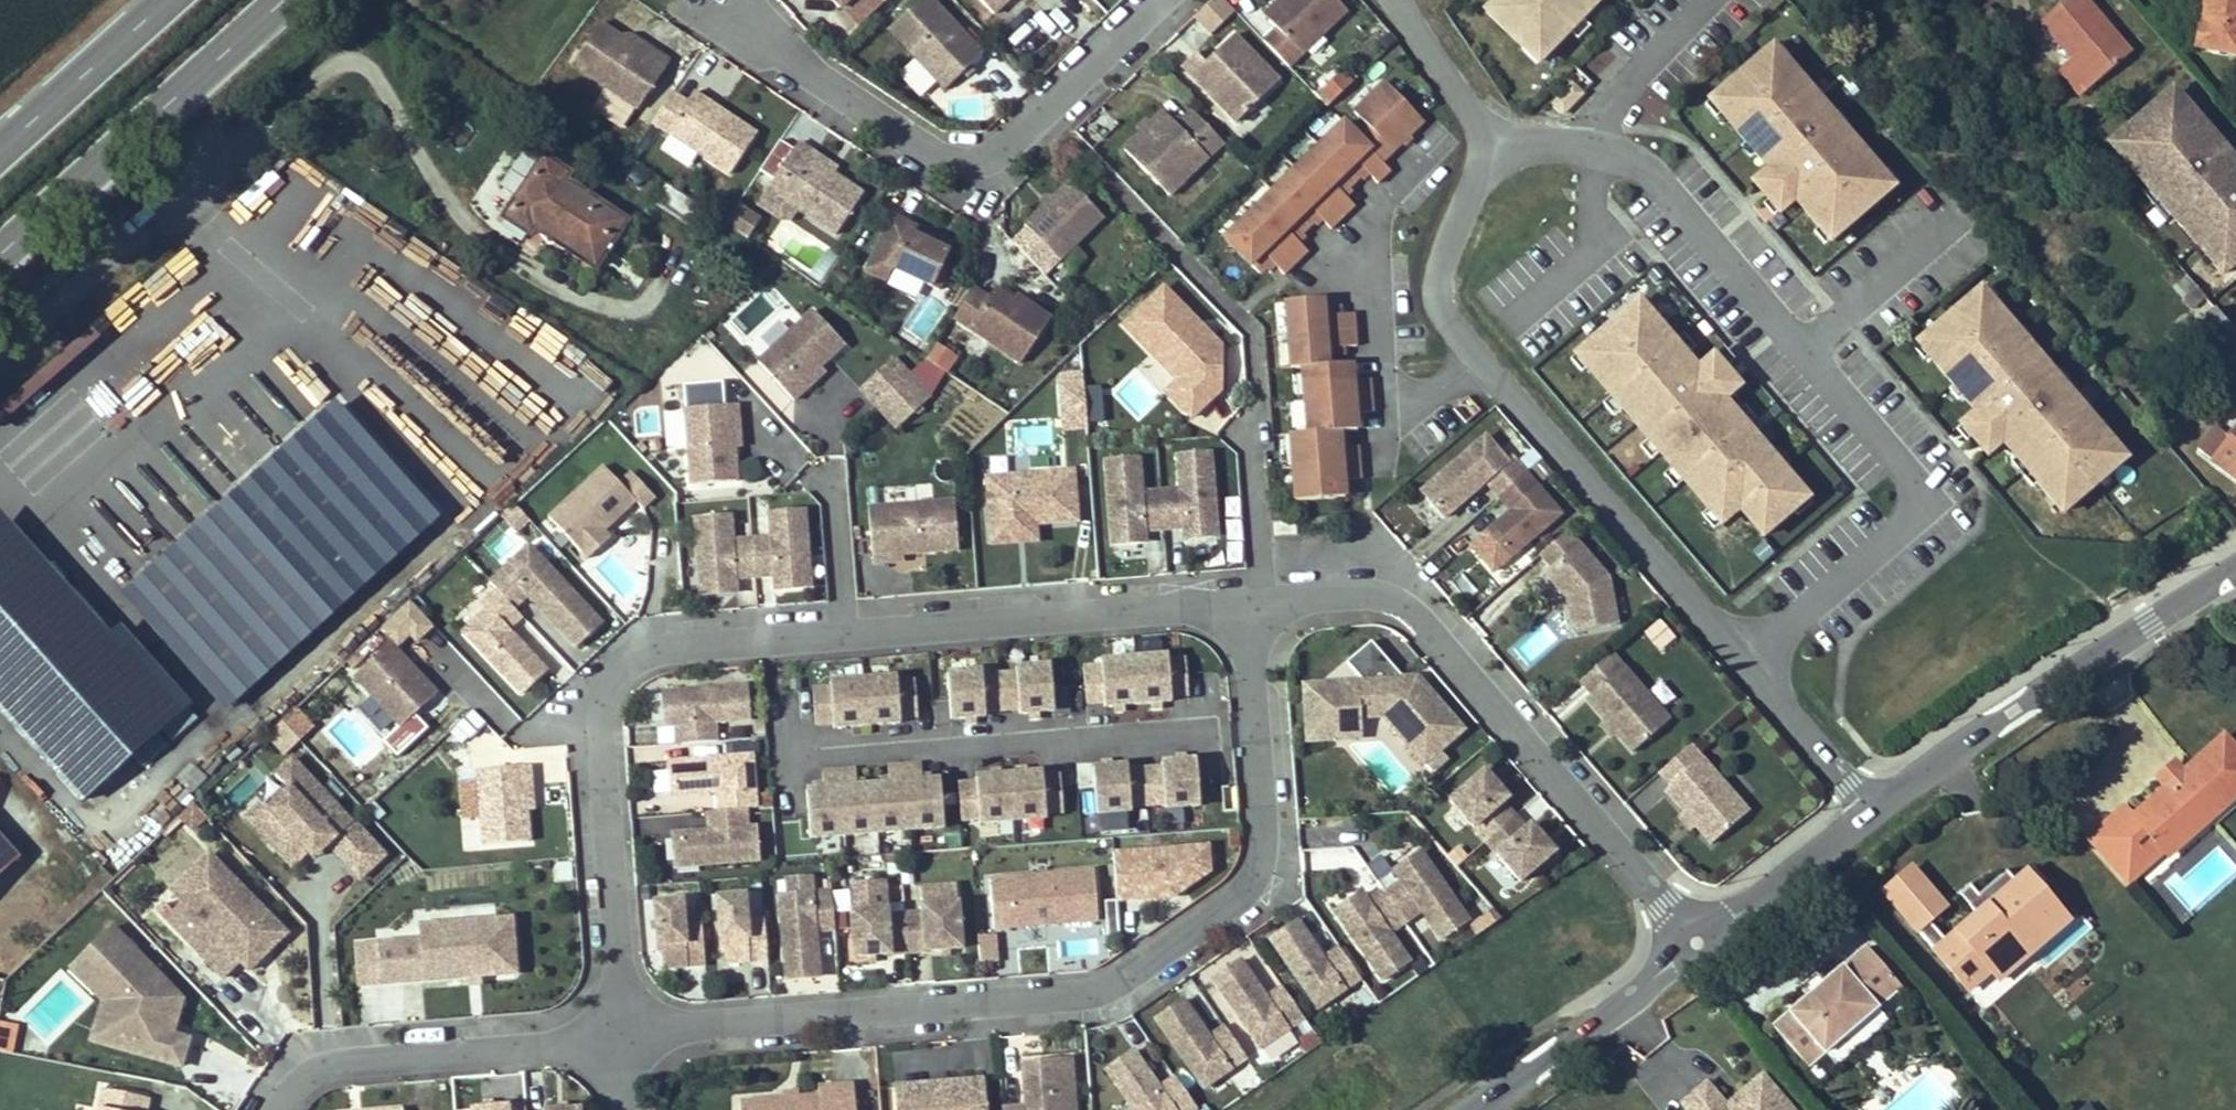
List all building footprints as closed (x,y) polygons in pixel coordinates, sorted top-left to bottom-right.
[(839,10),(850,0),(830,0),(839,10)] [(839,10),(855,26),(883,0),(850,0),(839,10)] [(930,0),(918,0),(887,31),(945,91),(982,54),(930,0)] [(992,15),(1008,0),(978,0),(992,15)] [(1194,17),(1212,32),(1234,8),(1225,0),(1209,0),(1194,17)] [(1288,0),(1279,0),(1262,16),(1267,21),(1289,1),(1288,0)] [(1287,67),(1345,11),(1335,0),(1288,0),(1289,1),(1267,21),(1275,30),(1263,42),(1287,67)] [(1481,9),(1539,64),(1601,0),(1490,0),(1481,9)] [(2093,86),(2123,61),(2098,31),(2106,23),(2086,0),(2069,0),(2041,23),(2071,58),(2093,86)] [(2195,45),(2235,53),(2235,0),(2203,0),(2195,45)] [(2131,54),(2106,23),(2098,31),(2123,61),(2131,54)] [(571,66),(638,111),(669,63),(653,53),(649,58),(627,43),(599,25),(571,66)] [(1194,52),(1180,66),(1235,122),(1277,81),(1233,35),(1204,62),(1194,52)] [(1795,200),(1830,241),(1900,182),(1775,36),(1705,95),(1764,165),(1749,177),(1780,213),(1795,200)] [(653,53),(630,37),(627,43),(649,58),(653,53)] [(2080,97),(2093,86),(2071,58),(2057,70),(2080,97)] [(1337,67),(1319,92),(1335,103),(1353,78),(1337,67)] [(1422,120),(1384,81),(1353,112),(1368,128),(1357,138),(1342,122),(1223,239),(1258,274),(1270,262),(1284,275),(1307,252),(1294,238),(1317,216),(1330,229),(1354,206),(1341,192),(1363,170),(1377,183),(1389,170),(1380,161),(1422,120)] [(2172,87),(2166,93),(2187,118),(2193,113),(2172,87)] [(672,94),(652,123),(730,175),(757,135),(693,93),(686,104),(672,94)] [(2233,160),(2227,165),(2202,136),(2208,131),(2193,113),(2187,118),(2166,93),(2119,132),(2140,157),(2128,167),(2144,186),(2150,181),(2174,210),(2168,215),(2218,274),(2235,258),(2235,257),(2231,252),(2235,247),(2235,164),(2233,160)] [(1176,126),(1162,112),(1122,150),(1167,197),(1223,143),(1192,111),(1176,126)] [(2233,160),(2208,131),(2202,136),(2227,165),(2233,160)] [(2107,142),(2128,167),(2140,157),(2119,132),(2107,142)] [(813,154),(798,143),(767,189),(836,234),(863,194),(834,174),(810,159),(813,154)] [(837,169),(813,154),(810,159),(834,174),(837,169)] [(593,267),(625,222),(564,180),(568,175),(544,159),(503,218),(527,233),(536,220),(545,227),(542,233),(593,267)] [(2150,181),(2144,186),(2168,215),(2174,210),(2150,181)] [(1068,182),(1022,226),(1057,262),(1102,217),(1068,182)] [(738,201),(724,223),(747,238),(761,216),(738,201)] [(764,245),(820,281),(839,252),(783,217),(764,245)] [(891,217),(865,272),(886,281),(891,269),(932,287),(948,253),(935,247),(938,239),(891,217)] [(948,253),(951,245),(938,239),(935,247),(948,253)] [(2132,459),(1986,276),(1911,335),(1974,413),(1946,435),(1972,468),(2002,445),(2059,516),(2132,459)] [(2193,305),(2203,297),(2195,287),(2185,296),(2193,305)] [(1217,347),(1161,288),(1122,326),(1176,381),(1164,393),(1189,418),(1217,391),(1217,347)] [(972,289),(952,318),(1019,363),(1049,319),(1021,300),(1017,305),(993,289),(986,298),(972,289)] [(1644,290),(1571,347),(1716,531),(1736,515),(1744,525),(1733,533),(1760,566),(1776,553),(1764,538),(1816,497),(1733,392),(1747,381),(1719,346),(1700,361),(1644,290)] [(760,299),(739,316),(749,328),(770,311),(760,299)] [(1334,299),(1285,303),(1291,370),(1301,369),(1307,434),(1289,436),(1295,503),(1343,499),(1341,481),(1357,480),(1355,447),(1336,448),(1335,433),(1353,432),(1351,414),(1370,413),(1367,380),(1351,382),(1351,365),(1339,366),(1338,349),(1356,347),(1354,314),(1335,315),(1334,299)] [(2235,346),(2235,336),(2212,307),(2195,322),(2225,356),(2235,346)] [(808,310),(754,362),(790,400),(803,387),(799,382),(817,365),(840,343),(808,310)] [(541,319),(525,344),(544,357),(560,332),(541,319)] [(563,335),(547,360),(570,375),(587,350),(563,335)] [(957,358),(936,343),(928,355),(924,360),(945,373),(957,358)] [(799,382),(803,387),(821,370),(817,365),(799,382)] [(1059,369),(1058,413),(1102,414),(1103,384),(1083,384),(1083,369),(1059,369)] [(223,708),(443,517),(337,396),(117,587),(223,708)] [(666,447),(684,448),(684,406),(666,406),(666,447)] [(685,411),(691,487),(737,483),(734,450),(732,426),(738,426),(737,407),(685,411)] [(740,450),(738,426),(732,426),(734,450),(740,450)] [(2197,447),(2235,478),(2235,427),(2227,438),(2213,426),(2197,447)] [(1498,498),(1525,474),(1512,460),(1508,464),(1486,439),(1422,494),(1444,519),(1486,483),(1498,498)] [(1160,493),(1164,531),(1183,529),(1184,540),(1217,537),(1210,454),(1177,457),(1180,491),(1160,493)] [(1144,532),(1164,531),(1160,493),(1141,494),(1139,460),(1106,463),(1112,546),(1145,543),(1144,532)] [(600,467),(546,518),(586,559),(602,544),(596,537),(603,531),(634,501),(600,467)] [(1035,526),(1077,523),(1072,472),(986,480),(990,530),(1035,526)] [(1525,474),(1498,498),(1511,512),(1488,533),(1510,558),(1560,515),(1525,474)] [(954,502),(868,510),(872,565),(891,563),(890,556),(902,555),(957,551),(954,502)] [(772,589),(813,587),(809,505),(768,507),(769,533),(736,535),(735,510),(693,513),(697,595),(740,593),(739,580),(771,578),(772,589)] [(1035,526),(990,530),(991,546),(1036,543),(1035,526)] [(596,537),(602,544),(609,537),(603,531),(596,537)] [(1545,574),(1567,599),(1573,634),(1616,627),(1607,579),(1567,532),(1540,556),(1551,569),(1545,574)] [(527,546),(488,583),(498,594),(503,599),(512,609),(526,596),(574,647),(599,624),(527,546)] [(28,581),(0,548),(0,606),(28,581)] [(28,581),(0,606),(0,680),(30,713),(95,654),(28,581)] [(487,613),(503,599),(498,594),(484,609),(487,613)] [(406,652),(433,623),(408,599),(381,627),(406,652)] [(512,609),(503,599),(487,613),(464,636),(521,697),(546,674),(505,630),(520,617),(512,609)] [(1661,649),(1675,638),(1661,620),(1647,632),(1661,649)] [(1543,626),(1516,645),(1528,660),(1554,641),(1543,626)] [(116,679),(144,655),(122,630),(95,654),(30,713),(97,788),(161,729),(116,679)] [(1423,764),(1462,731),(1420,683),(1405,695),(1397,685),(1402,679),(1370,642),(1346,664),(1360,680),(1355,683),(1304,686),(1307,742),(1332,740),(1332,720),(1361,718),(1382,717),(1423,764)] [(435,695),(387,644),(352,677),(399,728),(435,695)] [(189,704),(144,655),(116,679),(161,729),(189,704)] [(1082,667),(1085,701),(1103,700),(1103,705),(1136,702),(1169,699),(1169,694),(1186,693),(1184,659),(1166,660),(1165,655),(1133,658),(1100,661),(1100,666),(1082,667)] [(1611,655),(1579,682),(1590,695),(1585,700),(1616,735),(1632,753),(1668,722),(1611,655)] [(947,673),(950,719),(984,716),(984,711),(1018,708),(1018,713),(1053,710),(1049,665),(1015,668),(1015,673),(981,675),(981,670),(947,673)] [(813,691),(816,725),(833,723),(834,728),(900,723),(899,718),(917,716),(914,682),(897,684),(896,679),(863,681),(830,684),(831,689),(813,691)] [(691,726),(693,745),(716,743),(715,724),(749,721),(746,688),(678,693),(680,726),(691,726)] [(1332,720),(1332,740),(1361,738),(1361,718),(1332,720)] [(286,753),(300,736),(280,720),(266,737),(286,753)] [(1616,735),(1604,721),(1599,726),(1611,740),(1616,735)] [(2162,849),(2177,836),(2181,840),(2235,791),(2235,778),(2235,776),(2235,775),(2235,752),(2219,733),(2187,762),(2179,769),(2176,765),(2157,782),(2161,786),(2129,814),(2126,810),(2091,842),(2126,881),(2135,873),(2124,860),(2144,843),(2145,845),(2153,838),(2162,849)] [(1748,813),(1690,747),(1659,773),(1671,787),(1665,791),(1684,813),(1696,827),(1711,845),(1748,813)] [(756,809),(752,757),(669,764),(671,797),(716,793),(718,812),(746,810),(756,809)] [(246,819),(291,867),(306,853),(321,839),(327,845),(359,880),(383,857),(351,822),(349,823),(291,761),(274,777),(282,785),(288,791),(268,810),(262,804),(246,819)] [(1165,810),(1199,807),(1196,761),(1161,764),(1162,769),(1128,772),(1127,767),(1093,769),(1097,815),(1131,812),(1131,807),(1165,805),(1165,810)] [(1078,764),(1079,790),(1094,789),(1092,763),(1078,764)] [(806,792),(810,840),(945,829),(941,781),(924,782),(922,766),(888,768),(890,785),(857,788),(855,771),(821,774),(823,790),(806,792)] [(530,786),(528,767),(477,772),(483,847),(528,843),(525,811),(523,787),(530,786)] [(1498,788),(1503,784),(1489,768),(1484,772),(1498,788)] [(959,784),(962,821),(980,820),(980,825),(1046,819),(1046,814),(1064,813),(1061,776),(1043,777),(1043,772),(977,778),(977,783),(959,784)] [(1514,817),(1503,803),(1508,799),(1498,788),(1484,772),(1450,802),(1485,842),(1514,817)] [(282,785),(262,804),(268,810),(288,791),(282,785)] [(532,810),(530,786),(523,787),(525,811),(532,810)] [(718,812),(707,813),(709,833),(672,836),(675,869),(758,862),(756,829),(747,829),(746,810),(718,812)] [(1684,813),(1679,817),(1691,832),(1696,827),(1684,813)] [(1531,826),(1526,830),(1514,817),(1485,842),(1520,883),(1554,853),(1540,837),(1531,826)] [(1540,837),(1554,853),(1559,849),(1545,833),(1540,837)] [(2135,873),(2162,849),(2153,838),(2145,845),(2144,843),(2124,860),(2135,873)] [(327,845),(321,839),(306,853),(312,859),(327,845)] [(1211,840),(1113,848),(1118,895),(1215,886),(1211,840)] [(1400,882),(1384,892),(1406,924),(1422,913),(1441,941),(1468,922),(1421,853),(1393,872),(1400,882)] [(186,945),(220,981),(237,964),(231,957),(250,939),(254,944),(264,944),(278,932),(208,857),(171,893),(204,928),(186,945)] [(1880,888),(1918,932),(1951,904),(1913,859),(1880,888)] [(1930,948),(1969,992),(1993,971),(2002,981),(2075,916),(2025,859),(1977,901),(1979,904),(1930,948)] [(989,881),(993,931),(1098,923),(1094,872),(989,881)] [(786,882),(787,897),(812,895),(810,880),(786,882)] [(923,896),(958,895),(958,881),(922,882),(923,896)] [(1406,924),(1384,892),(1368,904),(1362,894),(1335,913),(1382,982),(1409,963),(1390,935),(1406,924)] [(834,932),(831,894),(812,895),(787,897),(779,898),(786,981),(819,979),(815,933),(834,932)] [(767,962),(764,921),(746,923),(744,897),(716,900),(720,948),(725,953),(727,965),(767,962)] [(704,967),(701,926),(684,927),(681,902),(653,905),(657,953),(663,958),(664,970),(704,967)] [(904,916),(907,955),(961,950),(957,905),(921,908),(922,915),(904,916)] [(854,959),(907,955),(904,916),(886,917),(886,911),(850,914),(854,959)] [(516,913),(418,917),(419,936),(354,939),(356,985),(518,978),(516,913)] [(98,1001),(88,1042),(185,1067),(193,1033),(177,1029),(186,995),(113,921),(65,967),(98,1001)] [(1318,1011),(1361,981),(1339,950),(1323,960),(1297,924),(1270,943),(1318,1011)] [(977,933),(979,963),(999,961),(997,931),(977,933)] [(283,938),(278,932),(264,944),(254,944),(250,939),(231,957),(237,964),(246,973),(283,938)] [(1828,983),(1810,998),(1776,1027),(1810,1069),(1903,990),(1868,949),(1828,983)] [(1261,1051),(1304,1021),(1282,989),(1266,1000),(1240,963),(1213,983),(1261,1051)] [(1802,989),(1810,998),(1828,983),(1820,974),(1802,989)] [(1204,1090),(1247,1061),(1225,1029),(1209,1040),(1183,1003),(1156,1022),(1204,1090)] [(1175,1079),(1159,1090),(1133,1053),(1106,1072),(1132,1109),(1196,1109),(1175,1079)] [(1070,1060),(1022,1064),(1025,1106),(1002,1108),(1002,1109),(1074,1109),(1070,1060)] [(1766,1079),(1750,1093),(1749,1104),(1753,1108),(1751,1109),(1792,1109),(1766,1079)] [(893,1089),(895,1109),(989,1109),(987,1082),(893,1089)] [(853,1086),(818,1089),(819,1098),(740,1104),(740,1109),(855,1109),(853,1086)] [(1711,1087),(1685,1109),(1686,1109),(1729,1109),(1711,1087)] [(101,1091),(97,1109),(144,1109),(146,1101),(101,1091)] [(1750,1093),(1731,1109),(1751,1109),(1753,1108),(1749,1104),(1750,1093)]
